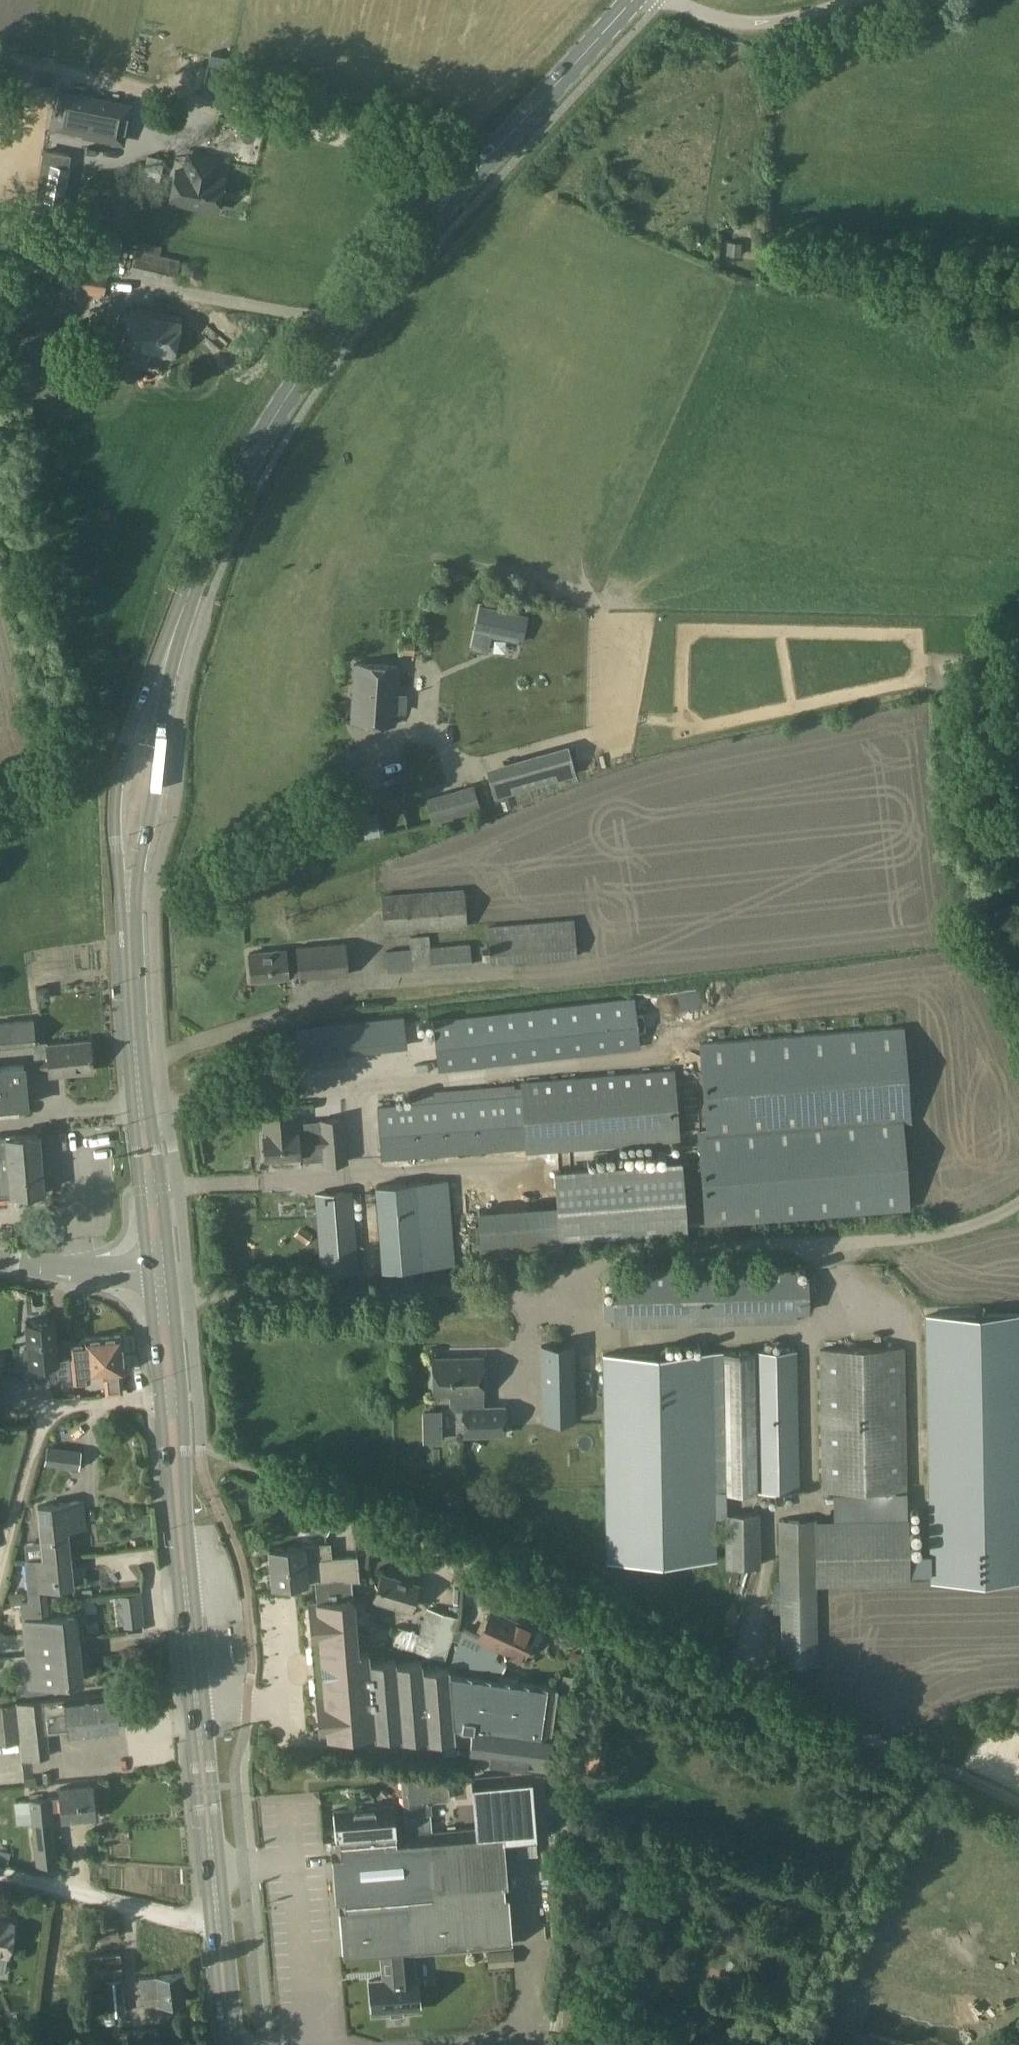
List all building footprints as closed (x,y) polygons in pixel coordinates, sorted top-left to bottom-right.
[(211,54),(202,92),(219,96),(228,57),(211,54)] [(124,145),(132,103),(56,89),(48,130),(124,145)] [(23,135),(26,115),(0,111),(0,131),(23,135)] [(177,170),(171,201),(217,210),(223,179),(214,177),(217,160),(189,155),(187,168),(189,169),(189,173),(177,170)] [(88,242),(45,234),(41,256),(106,268),(110,246),(88,242)] [(137,241),(131,269),(165,276),(166,273),(169,257),(160,255),(162,247),(137,241)] [(740,242),(728,241),(727,254),(739,255),(740,242)] [(169,257),(166,273),(177,275),(180,260),(178,259),(169,257)] [(108,273),(74,267),(69,291),(103,296),(108,273)] [(178,318),(131,307),(123,344),(170,355),(178,318)] [(75,321),(71,342),(91,346),(95,325),(75,321)] [(203,327),(201,336),(217,341),(220,331),(203,327)] [(526,617),(479,607),(471,648),(487,651),(490,635),(521,641),(526,617)] [(414,642),(399,642),(399,654),(414,654),(414,642)] [(394,724),(398,669),(356,665),(352,720),(394,724)] [(567,747),(487,769),(494,797),(574,774),(567,747)] [(453,818),(445,792),(425,798),(433,823),(453,818)] [(383,934),(398,933),(467,928),(464,889),(381,894),(383,934)] [(574,919),(488,926),(491,964),(577,957),(574,919)] [(298,965),(285,966),(284,953),(247,956),(249,983),(286,980),(286,976),(299,975),(299,981),(348,976),(346,942),(297,946),(298,965)] [(430,947),(431,966),(432,969),(471,966),(470,943),(430,947)] [(412,970),(409,948),(386,950),(387,972),(412,970)] [(50,1000),(48,986),(35,988),(37,1002),(50,1000)] [(438,1071),(641,1047),(634,997),(432,1020),(438,1071)] [(32,1021),(0,1024),(0,1046),(35,1043),(32,1021)] [(903,1028),(700,1044),(706,1130),(735,1128),(901,1115),(902,1123),(910,1122),(903,1028)] [(336,1065),(405,1063),(405,1039),(336,1041),(336,1065)] [(46,1045),(48,1060),(39,1061),(40,1070),(49,1069),(49,1075),(91,1071),(89,1041),(46,1045)] [(259,1072),(282,1070),(281,1057),(258,1058),(259,1072)] [(0,1067),(0,1107),(28,1104),(24,1065),(0,1067)] [(679,1141),(673,1069),(523,1081),(524,1094),(528,1148),(529,1153),(679,1141)] [(524,1094),(377,1106),(381,1159),(528,1148),(524,1094)] [(263,1133),(262,1133),(264,1160),(268,1160),(269,1168),(300,1166),(300,1158),(299,1149),(322,1147),(323,1160),(322,1160),(322,1165),(348,1163),(344,1117),(319,1119),(320,1121),(297,1123),(295,1112),(262,1114),(263,1133)] [(706,1130),(698,1131),(705,1225),(909,1209),(902,1123),(901,1115),(735,1128),(706,1130)] [(38,1132),(5,1136),(5,1137),(10,1193),(43,1190),(38,1132)] [(10,1193),(5,1137),(0,1137),(0,1193),(10,1193)] [(687,1226),(682,1162),(556,1173),(559,1204),(562,1237),(687,1226)] [(449,1180),(373,1187),(380,1271),(456,1265),(449,1180)] [(352,1191),(313,1194),(319,1275),(359,1272),(352,1191)] [(482,1227),(484,1265),(558,1263),(556,1224),(482,1227)] [(808,1274),(794,1274),(794,1265),(612,1270),(614,1328),(797,1322),(797,1312),(809,1312),(808,1274)] [(930,1581),(1018,1579),(1018,1315),(924,1317),(930,1581)] [(28,1348),(23,1349),(24,1365),(56,1362),(56,1365),(57,1381),(58,1383),(65,1383),(72,1382),(72,1377),(69,1352),(68,1352),(57,1353),(56,1337),(54,1318),(53,1318),(25,1320),(28,1348)] [(68,1341),(67,1341),(68,1352),(69,1352),(72,1377),(89,1375),(99,1374),(118,1373),(123,1372),(123,1371),(119,1336),(83,1339),(83,1340),(81,1340),(68,1341)] [(573,1345),(541,1346),(543,1421),(575,1420),(573,1345)] [(797,1351),(723,1352),(726,1493),(728,1493),(799,1492),(797,1351)] [(822,1351),(823,1491),(907,1491),(906,1351),(822,1351)] [(712,1353),(603,1355),(607,1562),(716,1560),(712,1353)] [(482,1356),(432,1357),(432,1395),(450,1394),(450,1405),(455,1410),(462,1410),(463,1436),(505,1436),(505,1405),(483,1405),(482,1356)] [(118,1373),(99,1374),(99,1380),(100,1396),(120,1394),(118,1378),(118,1373)] [(80,1452),(48,1447),(46,1463),(77,1468),(80,1452)] [(465,1503),(451,1488),(441,1497),(455,1512),(465,1503)] [(84,1528),(82,1501),(37,1506),(42,1558),(42,1559),(59,1557),(69,1555),(66,1530),(84,1528)] [(311,1510),(310,1528),(326,1535),(332,1519),(311,1510)] [(759,1513),(729,1514),(724,1514),(724,1566),(760,1566),(759,1513)] [(833,1519),(816,1519),(817,1584),(909,1582),(908,1518),(833,1519)] [(817,1584),(816,1519),(779,1519),(780,1590),(772,1590),(773,1607),(780,1607),(781,1666),(790,1666),(818,1665),(817,1584)] [(315,1580),(357,1577),(355,1557),(330,1558),(329,1544),(268,1549),(272,1585),(315,1581),(315,1580)] [(42,1559),(42,1558),(26,1560),(29,1589),(46,1587),(72,1585),(69,1555),(59,1557),(42,1559)] [(422,1586),(382,1574),(374,1598),(410,1609),(413,1598),(418,1599),(422,1586)] [(315,1580),(315,1581),(317,1602),(310,1602),(313,1643),(321,1642),(325,1695),(318,1696),(321,1736),(329,1736),(376,1732),(376,1736),(401,1735),(401,1738),(428,1737),(428,1740),(454,1739),(453,1726),(467,1728),(463,1756),(542,1767),(548,1717),(540,1717),(544,1686),(448,1674),(448,1668),(421,1670),(420,1662),(394,1664),(394,1660),(368,1662),(367,1652),(357,1653),(356,1644),(355,1634),(350,1579),(358,1579),(357,1577),(315,1580)] [(29,1589),(30,1601),(21,1601),(23,1620),(26,1654),(52,1651),(51,1639),(80,1637),(84,1636),(82,1613),(50,1617),(46,1587),(29,1589)] [(426,1607),(418,1634),(413,1651),(444,1661),(457,1618),(426,1607)] [(139,1609),(123,1611),(124,1623),(140,1622),(139,1609)] [(491,1610),(479,1635),(463,1627),(451,1665),(503,1671),(504,1661),(494,1660),(498,1647),(521,1658),(528,1641),(539,1645),(543,1635),(491,1610)] [(368,1633),(355,1634),(356,1644),(368,1643),(368,1633)] [(21,1682),(17,1685),(18,1693),(51,1690),(50,1684),(84,1682),(80,1637),(51,1639),(52,1651),(26,1654),(29,1681),(21,1682)] [(581,1653),(570,1650),(567,1661),(578,1664),(581,1653)] [(65,1698),(0,1705),(0,1744),(19,1743),(21,1760),(50,1757),(47,1732),(69,1730),(69,1733),(116,1729),(113,1694),(65,1698)] [(592,1740),(584,1773),(600,1777),(608,1744),(592,1740)] [(447,1769),(427,1770),(427,1769),(400,1771),(403,1815),(404,1815),(431,1813),(430,1801),(449,1800),(447,1769)] [(92,1785),(58,1788),(59,1796),(61,1811),(61,1819),(95,1816),(92,1785)] [(50,1797),(28,1799),(28,1800),(35,1866),(57,1864),(52,1812),(61,1811),(59,1796),(50,1797)] [(339,1832),(400,1828),(397,1799),(337,1803),(339,1832)] [(487,1815),(472,1815),(472,1824),(525,1823),(525,1806),(486,1807),(487,1815)] [(26,1813),(10,1815),(12,1836),(28,1834),(26,1813)] [(432,1832),(431,1813),(404,1815),(406,1834),(432,1832)] [(400,1828),(339,1832),(334,1833),(339,1900),(341,1900),(456,1891),(507,1886),(502,1827),(432,1832),(406,1834),(400,1835),(400,1828)] [(507,1887),(456,1891),(341,1900),(344,1956),(380,1954),(411,1952),(511,1945),(507,1887)] [(8,1955),(14,1924),(0,1922),(0,1953),(8,1955)] [(513,1949),(486,1952),(488,1968),(514,1965),(513,1949)] [(380,1954),(382,1978),(367,1979),(370,2012),(407,2010),(417,2009),(415,1976),(412,1976),(411,1952),(380,1954)] [(120,1953),(90,1955),(91,1978),(122,1975),(120,1953)] [(154,1978),(154,1976),(139,1978),(141,1999),(156,1997),(157,2005),(184,2002),(181,1974),(154,1978)] [(104,1982),(107,2014),(126,2013),(122,1980),(104,1982)] [(115,2032),(117,2044),(160,2044),(158,2028),(124,2031),(115,2032)]
